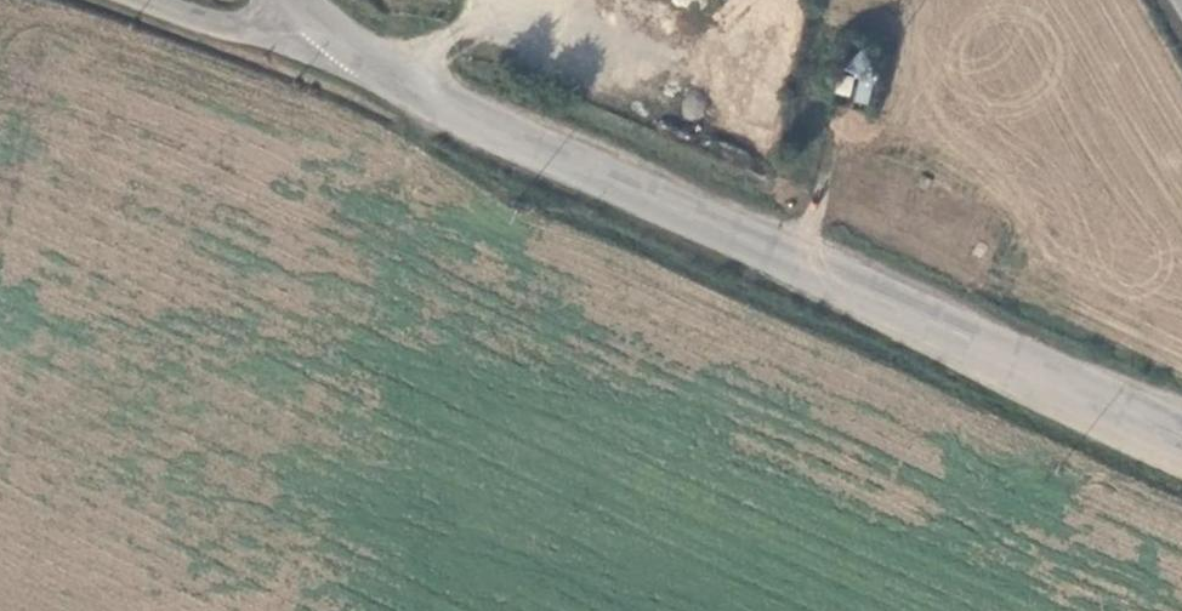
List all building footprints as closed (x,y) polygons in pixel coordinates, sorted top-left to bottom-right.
[(867,103),(875,59),(852,54),(848,72),(859,74),(854,101),(867,103)]
